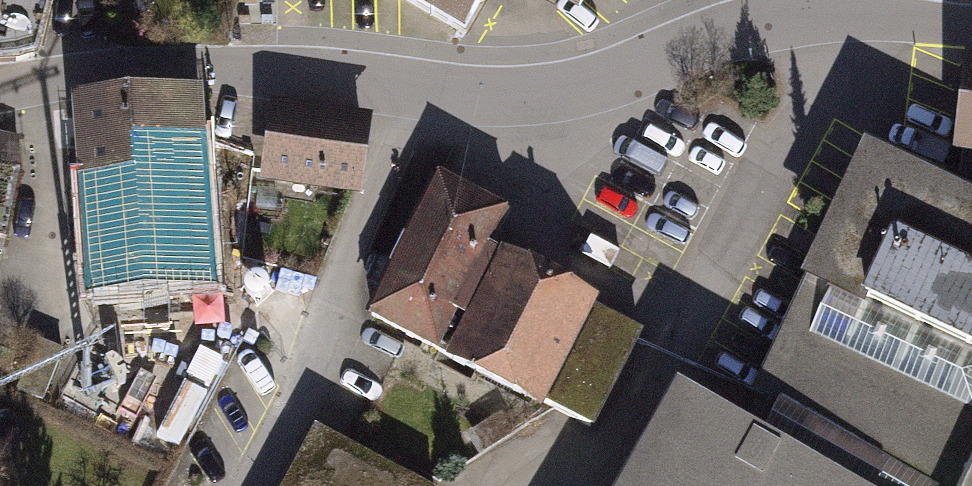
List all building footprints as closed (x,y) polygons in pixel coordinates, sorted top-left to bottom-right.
[(33,56),(48,0),(0,0),(0,58),(33,56)] [(438,32),(457,0),(384,0),(438,32)] [(969,57),(958,146),(971,147),(971,57),(969,57)] [(197,93),(81,102),(88,224),(96,223),(100,296),(194,289),(187,138),(200,136),(197,93)] [(371,129),(279,116),(269,185),(360,199),(371,129)] [(881,158),(766,386),(946,485),(971,485),(971,204),(881,158)] [(1,241),(18,170),(0,165),(0,241),(1,241)] [(541,401),(592,304),(596,296),(486,239),(503,205),(435,170),(359,315),(538,407),(541,401)] [(592,304),(541,401),(590,426),(641,329),(592,304)] [(670,391),(617,485),(832,485),(670,391)] [(309,427),(277,485),(418,485),(309,427)]
